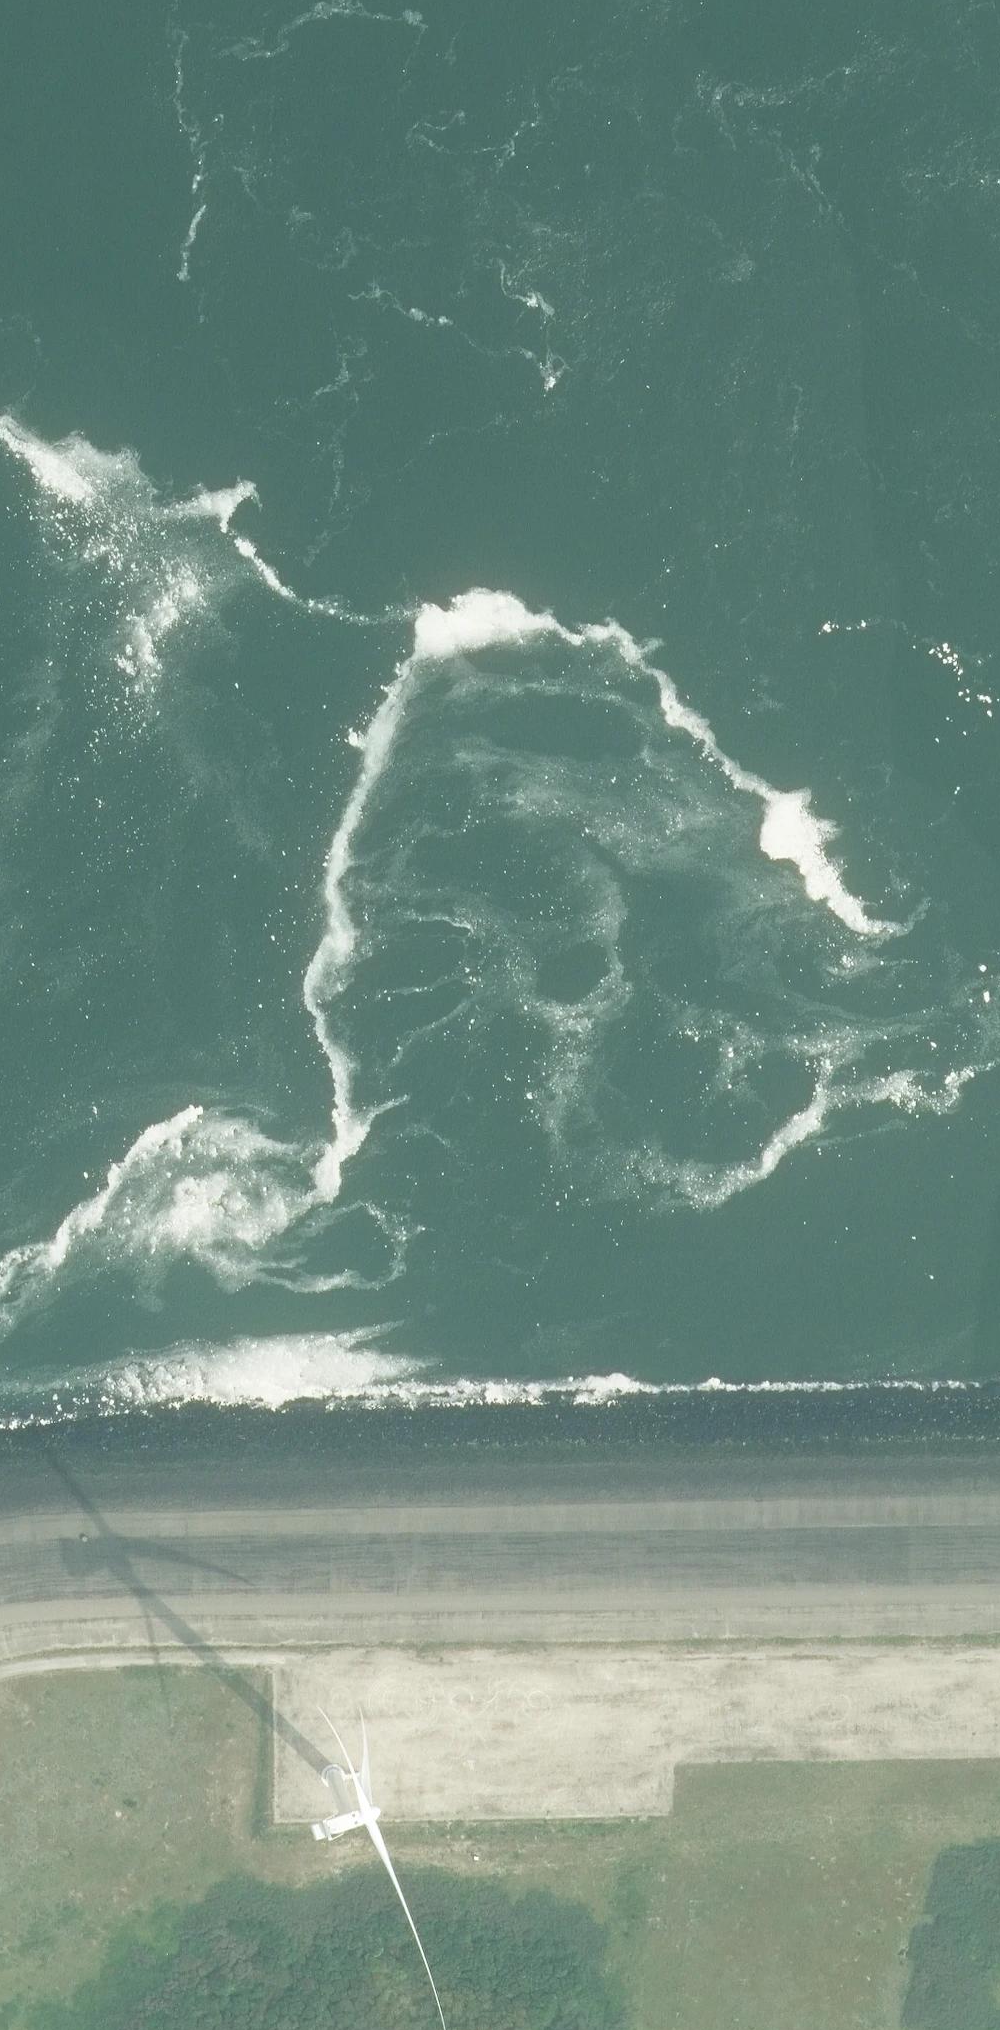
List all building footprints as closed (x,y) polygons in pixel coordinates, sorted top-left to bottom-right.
[(336,1767),(332,1767),(329,1767),(326,1770),(325,1773),(324,1776),(325,1779),(328,1782),(331,1783),(335,1783),(338,1782),(340,1779),(341,1776),(341,1772),(339,1769),(336,1767)]
